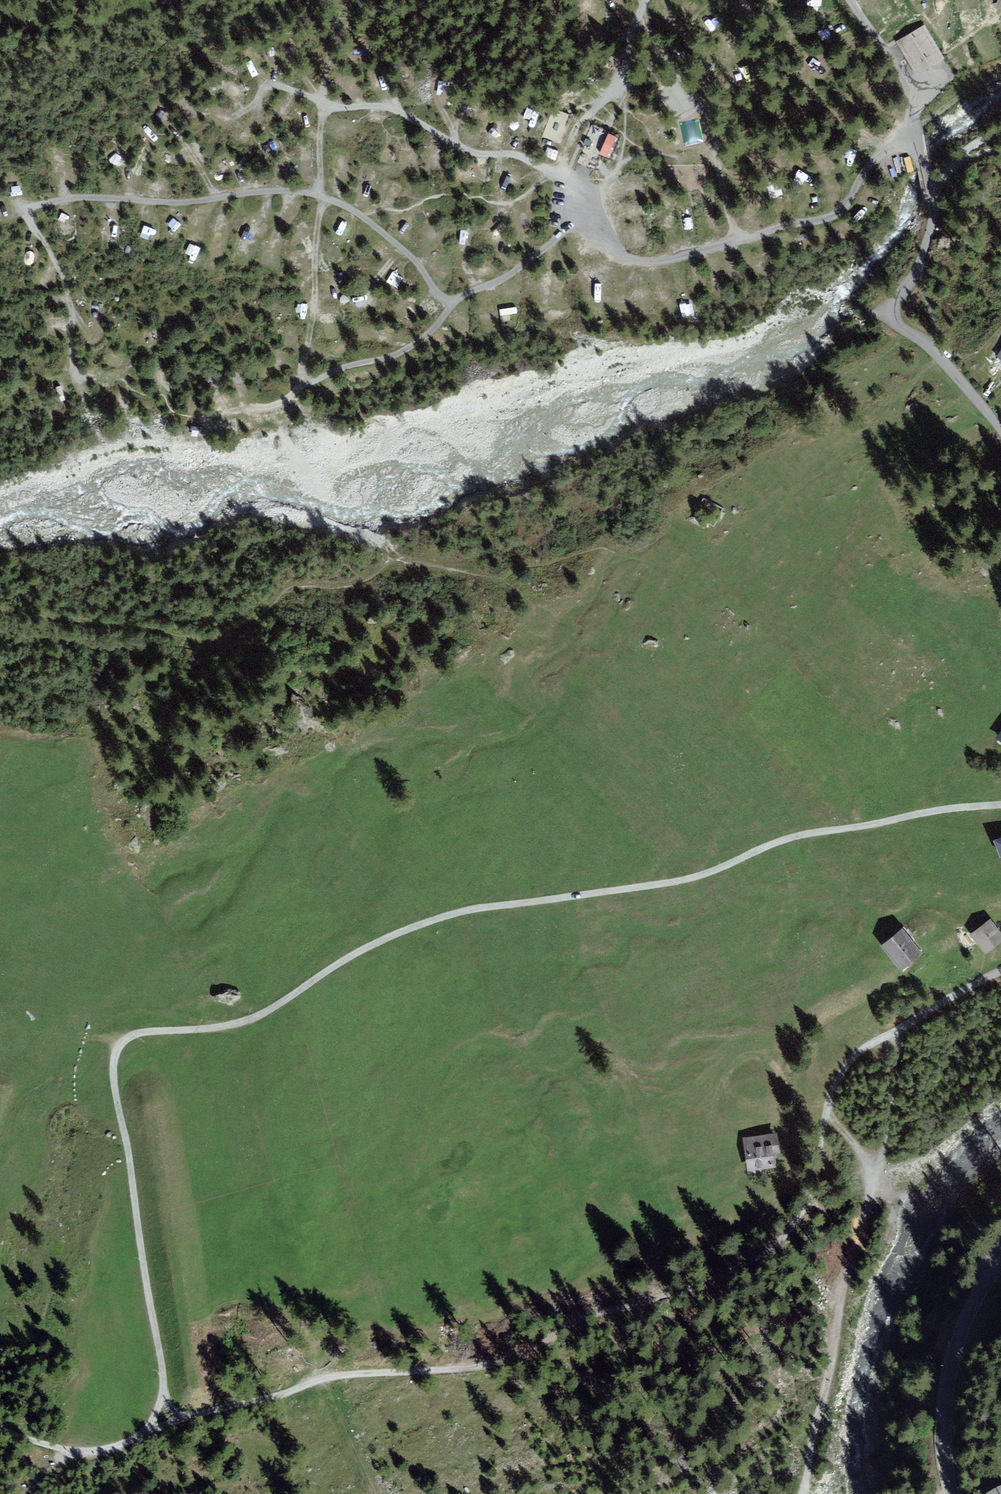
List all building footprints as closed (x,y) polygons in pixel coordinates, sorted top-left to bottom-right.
[(924,27),(898,42),(916,73),(942,58),(924,27)] [(560,143),(570,115),(552,109),(542,137),(560,143)] [(610,160),(620,137),(592,125),(584,143),(586,144),(578,162),(590,168),(594,169),(600,155),(610,160)] [(989,918),(970,933),(985,952),(1000,941),(1000,934),(989,918)] [(922,950),(903,927),(883,944),(902,967),(922,950)] [(776,1133),(745,1137),(749,1169),(776,1165),(774,1151),(778,1150),(776,1133)]
